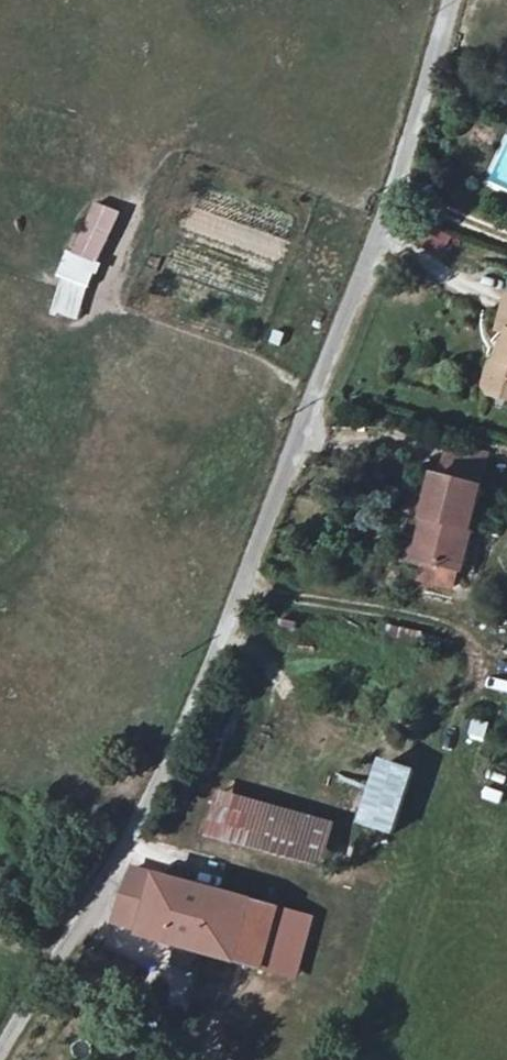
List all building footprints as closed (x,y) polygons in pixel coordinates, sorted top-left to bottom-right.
[(484,180),(506,192),(506,137),(484,180)] [(88,197),(51,311),(80,320),(118,207),(88,197)] [(417,249),(444,258),(453,232),(426,223),(417,249)] [(506,392),(506,309),(484,303),(475,340),(482,342),(477,360),(470,358),(465,361),(460,384),(464,392),(490,398),(506,392)] [(411,475),(401,518),(409,520),(399,561),(436,571),(447,527),(452,504),(457,486),(411,475)] [(474,509),(452,504),(447,527),(468,532),(474,509)] [(409,520),(401,518),(390,560),(399,561),(409,520)] [(389,624),(387,640),(439,648),(441,637),(421,634),(422,629),(389,624)] [(473,715),(468,733),(485,737),(490,719),(473,715)] [(321,867),(336,820),(215,783),(200,830),(321,867)] [(131,940),(258,976),(274,916),(126,874),(113,913),(138,919),(131,940)] [(274,916),(258,976),(288,984),(307,925),(274,916)] [(71,980),(125,996),(132,973),(84,959),(71,980)]
